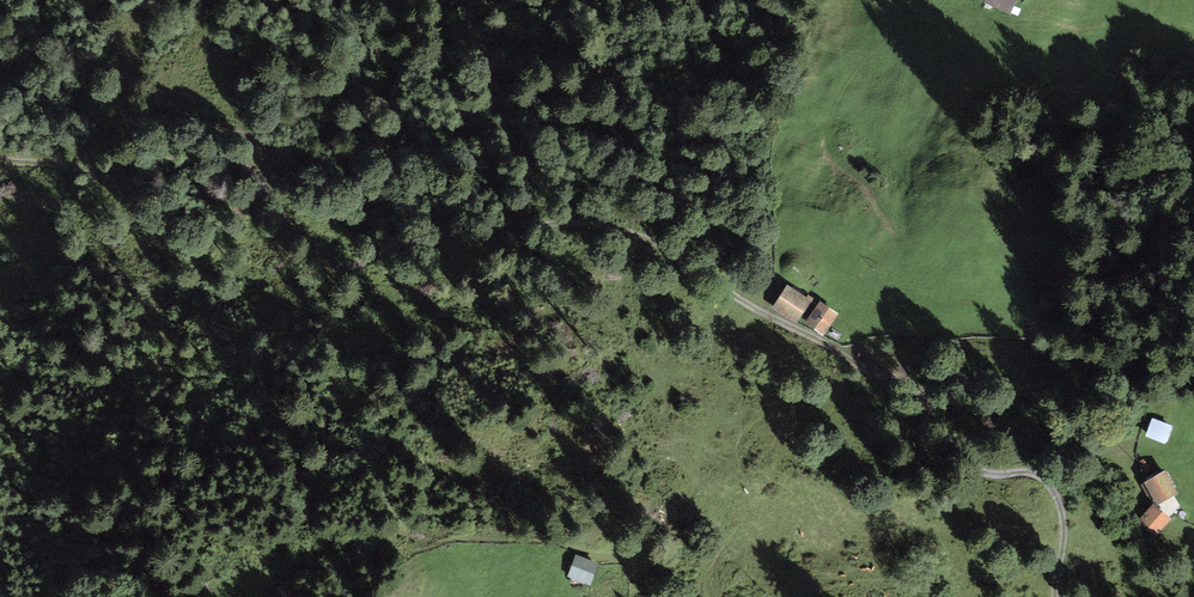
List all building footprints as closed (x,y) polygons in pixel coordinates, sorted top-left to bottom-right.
[(986,3),(1016,11),(1019,0),(987,0),(986,3)] [(812,303),(788,288),(775,308),(799,323),(812,303)] [(839,317),(821,305),(807,325),(825,337),(839,317)] [(1170,429),(1151,422),(1146,439),(1165,446),(1170,429)] [(1165,476),(1142,487),(1153,507),(1175,495),(1165,476)] [(1167,522),(1151,510),(1140,524),(1156,536),(1167,522)] [(598,568),(575,558),(567,578),(590,587),(598,568)]
